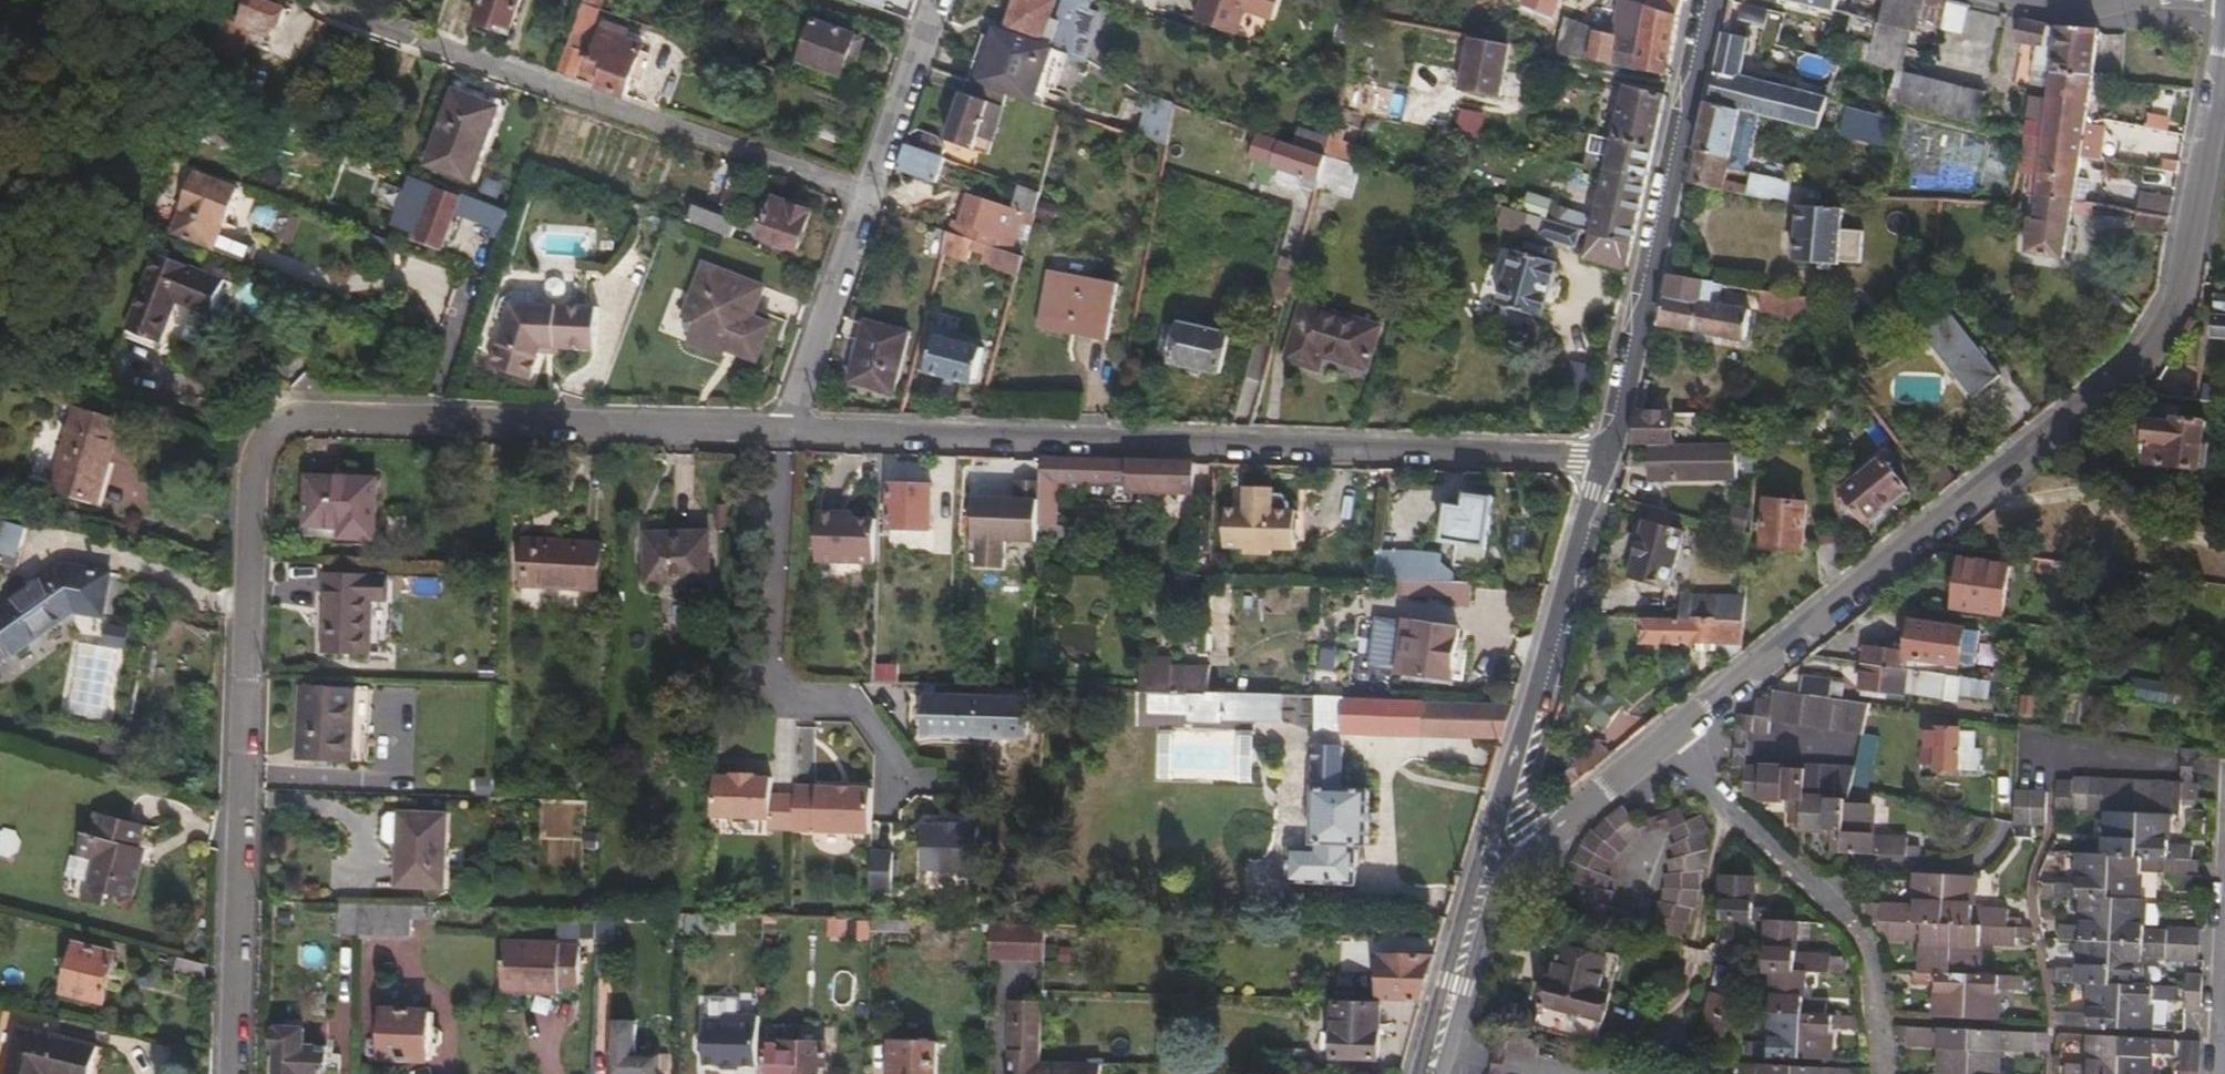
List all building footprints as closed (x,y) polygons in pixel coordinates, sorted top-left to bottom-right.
[(481,2),(473,25),(496,32),(498,25),(511,29),(521,0),(476,0),(481,2)] [(602,0),(582,0),(581,3),(594,8),(599,10),(602,0)] [(1092,34),(1090,31),(1095,16),(1085,13),(1089,0),(1066,0),(1059,20),(1050,17),(1055,1),(1053,0),(1016,0),(1005,31),(996,27),(991,41),(987,39),(985,45),(1048,66),(1053,53),(1082,63),(1092,34)] [(1282,0),(1203,0),(1195,24),(1237,38),(1245,12),(1274,21),(1282,0)] [(1563,0),(1527,0),(1525,8),(1557,17),(1563,0)] [(1686,1),(1683,0),(1650,0),(1648,9),(1640,42),(1615,36),(1616,30),(1599,27),(1592,63),(1670,74),(1685,6),(1686,1)] [(1843,0),(1788,0),(1788,2),(1839,15),(1843,0)] [(1924,17),(1927,0),(1887,0),(1882,26),(1877,48),(1873,64),(1906,73),(1911,73),(1924,17)] [(1972,6),(1948,0),(1927,0),(1924,17),(1940,32),(1961,36),(1972,6)] [(280,31),(285,15),(248,1),(238,30),(271,41),(274,30),(280,31)] [(579,51),(594,8),(581,3),(566,46),(579,51)] [(1640,42),(1648,9),(1622,3),(1616,30),(1615,36),(1640,42)] [(1592,63),(1599,27),(1568,19),(1558,56),(1592,63)] [(1877,48),(1882,26),(1857,19),(1853,36),(1854,39),(1877,48)] [(2092,75),(2099,29),(2060,26),(2033,20),(2027,19),(2022,42),(2040,47),(2035,71),(2055,74),(2092,75)] [(840,77),(855,36),(841,31),(842,26),(835,23),(834,28),(811,20),(795,62),(840,77)] [(2193,90),(2203,41),(2191,28),(2155,29),(2137,29),(2122,29),(2121,85),(2193,90)] [(626,98),(643,48),(624,42),(627,35),(607,29),(604,36),(601,36),(587,71),(603,77),(602,79),(599,89),(626,98)] [(1825,119),(1830,100),(1745,79),(1754,42),(1727,34),(1711,103),(1740,109),(1824,130),(1825,119)] [(1497,98),(1510,45),(1467,36),(1464,45),(1472,47),(1461,91),(1497,98)] [(1035,103),(1048,66),(985,45),(978,63),(982,65),(976,84),(1005,94),(1035,103)] [(577,70),(583,52),(579,51),(566,46),(556,75),(573,80),(577,70)] [(599,89),(602,79),(577,70),(573,80),(599,89)] [(1982,126),(1990,94),(1939,82),(1911,73),(1903,105),(1982,126)] [(2079,156),(2092,75),(2055,74),(2053,80),(2051,101),(2048,124),(2045,143),(2044,151),(2079,156)] [(990,138),(1005,94),(976,84),(966,81),(947,139),(973,148),(978,134),(990,138)] [(1653,152),(1665,98),(1627,90),(1614,144),(1653,152)] [(2048,124),(2051,101),(2035,99),(2032,118),(2030,122),(2048,124)] [(1166,144),(1172,112),(1142,100),(1138,115),(1142,117),(1137,134),(1166,144)] [(1849,125),(1854,106),(1830,100),(1825,119),(1849,125)] [(1726,166),(1740,109),(1711,103),(1705,129),(1697,160),(1726,166)] [(471,186),(493,124),(483,121),(451,110),(428,171),(471,186)] [(1460,111),(1453,136),(1479,143),(1485,118),(1460,111)] [(2045,143),(2048,124),(2030,122),(2028,128),(2019,126),(2016,135),(2026,137),(2045,143)] [(931,141),(934,134),(919,129),(911,131),(910,133),(931,141)] [(1345,162),(1353,136),(1331,130),(1324,156),(1345,162)] [(943,150),(938,136),(934,134),(931,141),(929,147),(927,153),(940,158),(943,150)] [(2040,183),(2044,151),(2045,143),(2026,137),(2020,179),(2040,183)] [(927,153),(929,147),(919,143),(917,150),(927,153)] [(1317,185),(1324,160),(1323,157),(1279,143),(1270,169),(1278,172),(1274,182),(1292,187),(1296,178),(1317,185)] [(1645,184),(1653,152),(1614,144),(1606,175),(1645,184)] [(955,163),(940,158),(927,153),(917,150),(905,146),(903,154),(898,170),(947,187),(955,163)] [(2073,201),(2077,179),(2079,156),(2044,151),(2040,183),(2039,195),(2073,201)] [(1349,200),(1360,166),(1345,162),(1324,156),(1323,157),(1324,160),(1317,185),(1316,189),(1349,200)] [(1821,186),(1726,166),(1697,160),(1696,167),(1692,182),(1724,189),(1727,179),(1751,185),(1749,194),(1784,200),(1788,189),(1818,195),(1821,186)] [(2148,186),(2151,168),(2121,163),(2118,181),(2148,186)] [(221,228),(236,189),(196,173),(170,236),(223,258),(230,240),(225,236),(227,230),(221,228)] [(1631,246),(1645,184),(1606,175),(1593,236),(1631,246)] [(732,212),(742,182),(728,178),(718,206),(732,212)] [(1749,194),(1751,185),(1727,179),(1724,189),(1749,194)] [(2083,203),(2088,180),(2077,179),(2073,201),(2083,203)] [(1033,217),(1040,192),(1019,185),(1010,209),(1023,213),(1033,217)] [(508,212),(463,196),(460,203),(427,190),(420,209),(430,212),(418,243),(443,252),(456,217),(493,231),(490,237),(498,241),(508,212)] [(2140,193),(2137,209),(2169,214),(2172,198),(2140,193)] [(1020,225),(1023,213),(1010,209),(968,195),(958,222),(971,226),(967,237),(980,242),(991,247),(1010,252),(1020,225)] [(1522,213),(1547,222),(1553,205),(1528,195),(1522,213)] [(2065,256),(2073,201),(2039,195),(2036,216),(2029,216),(2025,250),(2065,256)] [(798,251),(811,213),(774,200),(768,215),(765,225),(760,239),(798,251)] [(1862,227),(1844,225),(1846,206),(1802,201),(1796,257),(1840,262),(1840,257),(1859,258),(1862,227)] [(1528,235),(1533,218),(1498,208),(1496,215),(1505,217),(1503,226),(1528,235)] [(734,226),(691,210),(687,224),(729,240),(734,226)] [(765,225),(768,215),(758,211),(754,220),(765,225)] [(1030,229),(1033,217),(1023,213),(1020,225),(1030,229)] [(2167,234),(2171,218),(2140,213),(2136,230),(2167,234)] [(967,237),(971,226),(958,222),(954,233),(967,237)] [(1573,255),(1581,233),(1545,222),(1538,244),(1573,255)] [(977,251),(980,242),(967,237),(954,233),(948,231),(943,247),(968,256),(970,250),(977,251)] [(1626,270),(1631,246),(1593,236),(1588,259),(1626,270)] [(1018,272),(1022,256),(1010,252),(991,247),(980,242),(977,251),(974,258),(1018,272)] [(1492,316),(1512,252),(1500,248),(1479,312),(1492,316)] [(216,318),(229,282),(157,256),(128,334),(165,349),(182,304),(216,318)] [(1542,324),(1559,271),(1515,257),(1498,311),(1542,324)] [(750,319),(761,289),(701,268),(680,321),(689,324),(684,337),(682,345),(723,360),(725,351),(756,362),(768,326),(750,319)] [(1110,339),(1119,285),(1051,273),(1040,328),(1110,339)] [(1750,308),(1719,304),(1720,295),(1728,295),(1730,284),(1670,275),(1659,324),(1746,337),(1750,308)] [(1820,319),(1817,297),(1767,289),(1763,311),(1820,319)] [(1366,371),(1379,329),(1301,306),(1285,363),(1313,371),(1318,357),(1366,371)] [(2001,373),(1945,306),(1917,328),(1973,396),(2001,373)] [(595,352),(596,310),(511,307),(490,372),(530,384),(541,350),(595,352)] [(684,337),(689,324),(680,321),(679,325),(680,330),(684,337)] [(866,351),(873,324),(868,322),(861,349),(866,351)] [(894,392),(911,332),(875,323),(873,324),(866,351),(861,349),(851,381),(894,392)] [(1218,375),(1228,337),(1179,326),(1178,331),(1170,361),(1169,364),(1218,375)] [(1170,361),(1178,331),(1163,327),(1156,356),(1170,361)] [(925,370),(935,337),(921,333),(913,367),(925,370)] [(973,384),(983,348),(965,343),(967,337),(954,333),(951,339),(935,335),(935,337),(925,370),(925,372),(973,384)] [(2181,392),(2192,372),(2169,358),(2157,378),(2181,392)] [(2177,416),(2178,407),(2152,404),(2150,419),(2177,422),(2177,416)] [(1702,442),(1702,411),(1680,411),(1680,443),(1702,442)] [(1674,443),(1673,412),(1639,413),(1632,443),(1655,443),(1674,443)] [(108,503),(130,427),(85,414),(63,489),(108,503)] [(2203,468),(2206,419),(2177,416),(2177,422),(2150,419),(2147,462),(2161,463),(2171,464),(2203,468)] [(1741,475),(1741,441),(1702,442),(1680,443),(1674,443),(1655,443),(1656,477),(1741,475)] [(1909,484),(1891,462),(1898,457),(1892,450),(1844,488),(1868,517),(1909,484)] [(1958,479),(1937,453),(1921,467),(1940,492),(1958,479)] [(940,470),(940,459),(893,460),(894,471),(940,470)] [(1191,495),(1192,464),(1140,462),(1118,461),(1039,459),(1038,502),(1055,502),(1056,486),(1090,487),(1090,504),(1136,505),(1137,493),(1191,495)] [(2117,482),(2119,469),(2107,467),(2106,481),(2117,482)] [(377,538),(378,478),(311,476),(310,537),(377,538)] [(935,532),(936,486),(893,484),(891,530),(935,532)] [(1299,540),(1299,518),(1296,518),(1296,512),(1289,512),(1289,506),(1289,505),(1283,495),(1273,495),(1273,488),(1245,488),(1245,501),(1237,509),(1225,508),(1225,547),(1244,547),(1244,554),(1271,554),(1272,549),(1295,549),(1296,541),(1299,540)] [(1492,544),(1496,493),(1466,492),(1466,507),(1446,506),(1443,542),(1492,544)] [(1806,549),(1809,504),(1793,504),(1794,495),(1780,494),(1780,503),(1772,502),(1769,546),(1806,549)] [(1044,546),(1046,503),(980,499),(977,543),(986,543),(985,568),(1012,570),(1014,544),(1044,546)] [(876,565),(877,520),(855,520),(843,519),(843,513),(820,513),(818,564),(844,565),(876,565)] [(33,524),(4,515),(0,530),(0,565),(19,571),(33,524)] [(601,566),(603,522),(527,519),(525,564),(601,566)] [(1671,586),(1687,535),(1682,534),(1680,531),(1675,530),(1673,532),(1649,524),(1634,574),(1671,586)] [(712,601),(714,534),(651,533),(649,582),(675,582),(676,600),(712,601)] [(2005,615),(2011,566),(1962,560),(1956,608),(2005,615)] [(113,578),(81,572),(71,573),(67,574),(62,576),(0,616),(0,626),(21,657),(83,617),(106,620),(113,578)] [(381,657),(383,602),(384,574),(338,573),(337,591),(341,591),(340,615),(335,615),(334,628),(340,628),(340,655),(381,657)] [(1489,615),(1490,582),(1408,580),(1408,597),(1469,598),(1469,614),(1489,615)] [(1746,620),(1747,597),(1683,596),(1682,620),(1746,620)] [(1456,672),(1461,624),(1406,618),(1403,667),(1456,672)] [(1744,643),(1746,620),(1682,620),(1638,619),(1638,641),(1674,644),(1678,641),(1692,641),(1693,649),(1703,648),(1704,642),(1720,642),(1744,643)] [(1968,628),(1968,627),(1914,620),(1911,653),(1869,649),(1868,666),(1907,671),(1908,658),(1964,666),(1968,628)] [(1979,668),(1983,629),(1968,628),(1964,666),(1979,668)] [(1727,665),(1744,651),(1744,643),(1720,642),(1727,665)] [(876,678),(899,678),(900,661),(876,661),(876,678)] [(1948,701),(1950,677),(1907,671),(1868,666),(1864,691),(1948,701)] [(1207,694),(1208,673),(1139,671),(1139,692),(1151,693),(1207,694)] [(2133,675),(2129,694),(2169,703),(2173,684),(2133,675)] [(1960,689),(1961,679),(1950,677),(1948,701),(1959,702),(1960,689)] [(1832,699),(1835,681),(1805,678),(1804,684),(1802,694),(1806,695),(1821,697),(1832,699)] [(1990,689),(1991,683),(1961,679),(1960,689),(1971,689),(1974,687),(1978,689),(1990,689)] [(975,736),(976,700),(937,699),(938,686),(927,686),(926,735),(975,736)] [(353,760),(355,692),(298,691),(297,760),(353,760)] [(1787,724),(1791,693),(1775,691),(1774,703),(1770,722),(1787,724)] [(2020,691),(2018,713),(2034,715),(2036,692),(2020,691)] [(1605,735),(1622,708),(1595,692),(1579,719),(1605,735)] [(1256,724),(1256,696),(1207,694),(1151,693),(1151,716),(1192,717),(1193,723),(1256,724)] [(1802,726),(1806,695),(1802,694),(1791,693),(1787,724),(1802,726)] [(1818,729),(1821,697),(1806,695),(1802,726),(1818,729)] [(1284,725),(1284,696),(1256,696),(1256,724),(1284,725)] [(1344,724),(1344,698),(1319,697),(1319,723),(1344,724)] [(1832,731),(1836,700),(1832,699),(1821,697),(1818,729),(1832,731)] [(1368,734),(1369,699),(1344,698),(1344,724),(1344,733),(1368,734)] [(1431,735),(1433,701),(1369,699),(1368,734),(1431,735)] [(1029,738),(1030,701),(976,700),(975,736),(1029,738)] [(1847,734),(1851,702),(1836,700),(1832,731),(1847,734)] [(1502,737),(1512,703),(1433,701),(1431,735),(1502,737)] [(1769,733),(1770,722),(1774,703),(1758,701),(1756,718),(1754,731),(1769,733)] [(1867,736),(1873,704),(1851,702),(1847,734),(1867,736)] [(1754,731),(1756,718),(1741,716),(1739,729),(1750,730),(1754,731)] [(1157,726),(1156,775),(1254,778),(1255,729),(1157,726)] [(1957,772),(1964,730),(1942,727),(1940,733),(1930,731),(1927,749),(1939,750),(1938,770),(1957,772)] [(1749,751),(1750,730),(1739,729),(1738,750),(1737,769),(1749,770),(1749,751)] [(1575,787),(1609,758),(1595,744),(1567,770),(1569,773),(1559,784),(1561,785),(1575,787)] [(1962,767),(1980,769),(1981,749),(1964,748),(1962,767)] [(1371,848),(1371,792),(1344,791),(1344,750),(1317,750),(1316,851),(1293,851),(1292,887),(1361,888),(1362,848),(1371,848)] [(1820,797),(1821,768),(1814,768),(1804,768),(1805,773),(1804,797),(1820,797)] [(1836,798),(1837,769),(1830,769),(1821,768),(1820,797),(1836,798)] [(1857,789),(1860,769),(1850,769),(1837,769),(1836,798),(1847,798),(1854,799),(1857,789)] [(1762,802),(1763,771),(1756,771),(1749,770),(1748,802),(1762,802)] [(1804,797),(1805,773),(1763,771),(1762,802),(1792,803),(1791,826),(1802,827),(1804,797)] [(2087,806),(2088,775),(2081,775),(2074,775),(2074,779),(2073,806),(2087,806)] [(2102,807),(2104,776),(2096,775),(2088,775),(2087,806),(2102,807)] [(2118,808),(2119,777),(2111,776),(2104,776),(2102,807),(2112,808),(2118,808)] [(769,800),(770,782),(756,781),(754,779),(734,777),(732,779),(715,778),(711,821),(767,826),(767,836),(792,838),(792,836),(793,801),(769,800)] [(2133,809),(2135,777),(2124,777),(2119,777),(2118,808),(2133,809)] [(2148,810),(2150,778),(2140,777),(2135,777),(2133,809),(2143,809),(2148,810)] [(2165,811),(2167,779),(2157,778),(2150,778),(2148,810),(2165,811)] [(2073,806),(2074,779),(2065,779),(2058,779),(2057,811),(2072,812),(2073,806)] [(2180,811),(2181,797),(2182,780),(2172,779),(2167,779),(2165,811),(2175,811),(2180,811)] [(2195,797),(2195,780),(2182,780),(2181,797),(2195,797)] [(2030,822),(2031,789),(2024,788),(2018,788),(2016,821),(2030,822)] [(2047,822),(2048,789),(2040,789),(2031,789),(2030,822),(2047,822)] [(871,825),(871,793),(793,792),(793,801),(792,836),(871,838),(871,825)] [(1844,854),(1847,803),(1847,798),(1836,798),(1820,797),(1804,797),(1802,827),(1802,829),(1831,829),(1831,838),(1831,854),(1844,854)] [(1875,834),(1876,818),(1869,818),(1869,804),(1847,803),(1844,854),(1863,856),(1866,855),(1875,854),(1921,856),(1921,846),(1920,846),(1910,845),(1910,836),(1875,834)] [(2141,853),(2143,809),(2133,809),(2118,808),(2112,808),(2111,838),(2090,838),(2089,849),(2115,852),(2141,853)] [(2174,843),(2175,811),(2165,811),(2148,810),(2143,809),(2141,853),(2169,855),(2169,868),(2169,870),(2180,871),(2201,871),(2202,857),(2196,856),(2196,844),(2174,843)] [(1685,825),(1679,811),(1665,818),(1668,827),(1670,832),(1685,825)] [(1638,837),(1632,829),(1620,813),(1607,824),(1627,847),(1634,840),(1638,837)] [(450,887),(453,817),(406,815),(403,885),(450,887)] [(1668,827),(1665,818),(1657,820),(1660,830),(1668,827)] [(1707,833),(1700,818),(1685,825),(1670,832),(1674,839),(1677,845),(1699,836),(1707,833)] [(1660,830),(1657,820),(1644,825),(1632,829),(1638,837),(1647,834),(1660,830)] [(136,872),(144,835),(96,824),(92,845),(82,844),(78,863),(93,866),(88,889),(111,894),(110,902),(136,907),(144,872),(136,872)] [(1627,847),(1607,824),(1593,836),(1616,856),(1618,856),(1625,848),(1627,847)] [(980,875),(982,830),(963,829),(962,825),(946,825),(945,828),(928,828),(926,873),(980,875)] [(1616,856),(1593,836),(1589,835),(1582,849),(1608,866),(1610,862),(1614,858),(1616,856)] [(1706,855),(1699,836),(1677,845),(1669,849),(1672,857),(1674,862),(1699,857),(1706,855)] [(1606,871),(1608,866),(1582,849),(1573,866),(1579,869),(1604,879),(1605,872),(1606,871)] [(2114,894),(2115,852),(2089,849),(2085,850),(2083,879),(2060,878),(2060,891),(2090,893),(2114,894)] [(2147,896),(2148,866),(2169,868),(2169,855),(2141,853),(2115,852),(2114,894),(2121,895),(2147,896)] [(891,895),(891,856),(870,856),(869,894),(891,895)] [(1700,875),(1699,857),(1674,862),(1668,864),(1669,869),(1669,877),(1697,876),(1700,875)] [(1608,884),(1609,880),(1604,879),(1579,869),(1574,887),(1578,888),(1606,894),(1608,884)] [(2212,888),(2212,872),(2201,871),(2180,871),(2180,886),(2212,888)] [(1937,919),(1939,876),(1917,875),(1916,883),(1911,883),(1909,900),(1874,899),(1873,906),(1863,906),(1863,914),(1873,914),(1937,919)] [(1697,894),(1697,876),(1669,877),(1666,877),(1665,883),(1664,891),(1695,894),(1697,894)] [(2002,906),(1967,904),(1968,887),(1963,887),(1963,876),(1939,876),(1937,919),(1947,919),(2013,924),(2013,915),(2002,914),(2002,906)] [(1754,909),(1754,879),(1723,879),(1721,922),(1768,924),(1776,925),(1775,910),(1754,909)] [(1610,901),(1611,895),(1606,894),(1578,888),(1577,894),(1610,901)] [(108,913),(110,902),(111,894),(88,889),(84,907),(108,913)] [(1692,912),(1695,894),(1664,891),(1662,898),(1660,906),(1689,912),(1692,912)] [(2118,938),(2121,895),(2114,894),(2090,893),(2088,923),(2066,921),(2065,935),(2087,937),(2118,938)] [(1609,903),(1610,901),(1577,894),(1575,902),(1582,904),(1608,909),(1609,903)] [(2151,926),(2152,896),(2147,896),(2121,895),(2118,938),(2203,944),(2204,926),(2174,924),(2174,927),(2151,926)] [(359,936),(360,904),(341,903),(340,935),(359,936)] [(403,937),(403,919),(416,919),(417,907),(360,904),(359,936),(403,937)] [(1611,925),(1613,910),(1608,909),(1582,904),(1579,918),(1611,925)] [(1689,912),(1660,906),(1657,905),(1656,909),(1655,911),(1688,917),(1689,912)] [(1687,925),(1688,917),(1655,911),(1654,918),(1681,924),(1687,925)] [(1943,968),(1947,919),(1937,919),(1873,914),(1872,925),(1883,926),(1883,934),(1917,936),(1916,952),(1921,953),(1920,966),(1943,968)] [(615,944),(616,919),(615,917),(599,916),(598,946),(614,946),(615,944)] [(847,917),(846,937),(870,938),(871,918),(847,917)] [(1679,938),(1681,924),(1654,918),(1649,918),(1648,922),(1646,932),(1679,938)] [(2022,934),(2023,925),(2013,924),(1947,919),(1943,968),(1968,970),(1969,958),(1975,958),(1977,941),(2010,942),(2011,934),(2022,934)] [(1796,956),(1796,938),(1792,938),(1792,925),(1776,925),(1768,924),(1766,973),(1772,973),(1803,974),(1842,976),(1842,965),(1829,964),(1829,957),(1796,956)] [(1051,956),(1052,929),(998,927),(997,954),(1051,956)] [(2117,980),(2118,938),(2087,937),(2086,966),(2064,965),(2064,977),(2098,978),(2117,980)] [(2149,981),(2150,954),(2172,954),(2172,957),(2202,958),(2203,944),(2118,938),(2117,980),(2129,980),(2149,981)] [(584,991),(586,951),(565,950),(565,946),(505,944),(503,994),(563,996),(563,991),(584,991)] [(105,1005),(116,958),(77,949),(65,996),(105,1005)] [(1599,1045),(1613,995),(1604,992),(1612,960),(1564,949),(1554,984),(1549,984),(1544,988),(1541,999),(1542,1002),(1544,1005),(1538,1030),(1599,1045)] [(207,983),(211,966),(180,959),(177,976),(207,983)] [(1425,1003),(1437,961),(1383,961),(1382,995),(1382,1002),(1425,1003)] [(2064,977),(2064,965),(2046,965),(2048,976),(2064,977)] [(1966,1013),(1968,970),(1943,968),(1920,966),(1915,966),(1915,980),(1938,982),(1936,1012),(1966,1013)] [(2022,986),(2022,973),(1968,970),(1966,1013),(1997,1015),(1999,985),(2022,986)] [(2206,1004),(2208,971),(2191,971),(2190,1003),(2206,1004)] [(1802,1003),(1803,974),(1772,973),(1771,1014),(1801,1015),(1825,1017),(1826,1005),(1802,1003)] [(2127,1025),(2129,980),(2117,980),(2098,978),(2096,1010),(2074,1010),(2074,1021),(2127,1025)] [(2157,1026),(2159,996),(2181,997),(2182,983),(2149,981),(2129,980),(2127,1025),(2157,1026)] [(1356,1000),(1357,994),(1357,991),(1337,991),(1337,1000),(1356,1000)] [(1727,1047),(1737,1001),(1714,995),(1705,1041),(1727,1047)] [(1380,1061),(1381,1009),(1326,1006),(1325,1059),(1380,1061)] [(99,1046),(52,1035),(56,1020),(22,1011),(4,1073),(93,1073),(99,1046)] [(443,1042),(443,1033),(437,1030),(432,1030),(433,1013),(387,1012),(385,1060),(432,1061),(432,1045),(437,1045),(442,1044),(443,1042)] [(1800,1061),(1801,1015),(1771,1014),(1770,1046),(1746,1044),(1745,1059),(1800,1061)] [(1833,1062),(1834,1032),(1856,1032),(1856,1018),(1825,1017),(1801,1015),(1800,1061),(1833,1062)] [(667,1045),(639,1044),(640,1017),(615,1016),(614,1073),(666,1073),(667,1045)] [(762,1067),(764,1019),(729,1018),(729,1023),(710,1023),(709,1065),(725,1066),(726,1069),(727,1071),(744,1071),(746,1067),(762,1067)] [(1048,1059),(1049,1020),(1018,1019),(1017,1058),(1048,1059)] [(1965,1072),(1967,1024),(1888,1020),(1889,1032),(1904,1032),(1905,1040),(1937,1041),(1936,1057),(1942,1057),(1942,1071),(1955,1072),(1965,1072)] [(331,1054),(319,1054),(319,1041),(301,1040),(301,1022),(276,1022),(277,1073),(301,1073),(330,1073),(331,1054)] [(1995,1061),(1996,1044),(2029,1045),(2029,1037),(2043,1038),(2044,1028),(1967,1024),(1965,1072),(1980,1073),(1988,1073),(1989,1061),(1995,1061)] [(2125,1034),(2093,1032),(2092,1061),(2069,1061),(2068,1072),(2110,1073),(2123,1073),(2125,1034)] [(2156,1048),(2176,1049),(2177,1037),(2125,1034),(2123,1073),(2154,1073),(2156,1048)] [(2203,1068),(2204,1039),(2190,1038),(2188,1068),(2203,1068)] [(331,1054),(331,1041),(319,1041),(319,1054),(331,1054)] [(832,1048),(771,1045),(770,1073),(825,1073),(826,1068),(832,1069),(832,1048)] [(944,1046),(896,1045),(896,1073),(943,1073),(944,1046)] [(1511,1054),(1501,1051),(1497,1068),(1495,1073),(1506,1073),(1507,1072),(1511,1054)] [(1108,1061),(1048,1059),(1017,1058),(1016,1073),(1107,1073),(1108,1061)]
